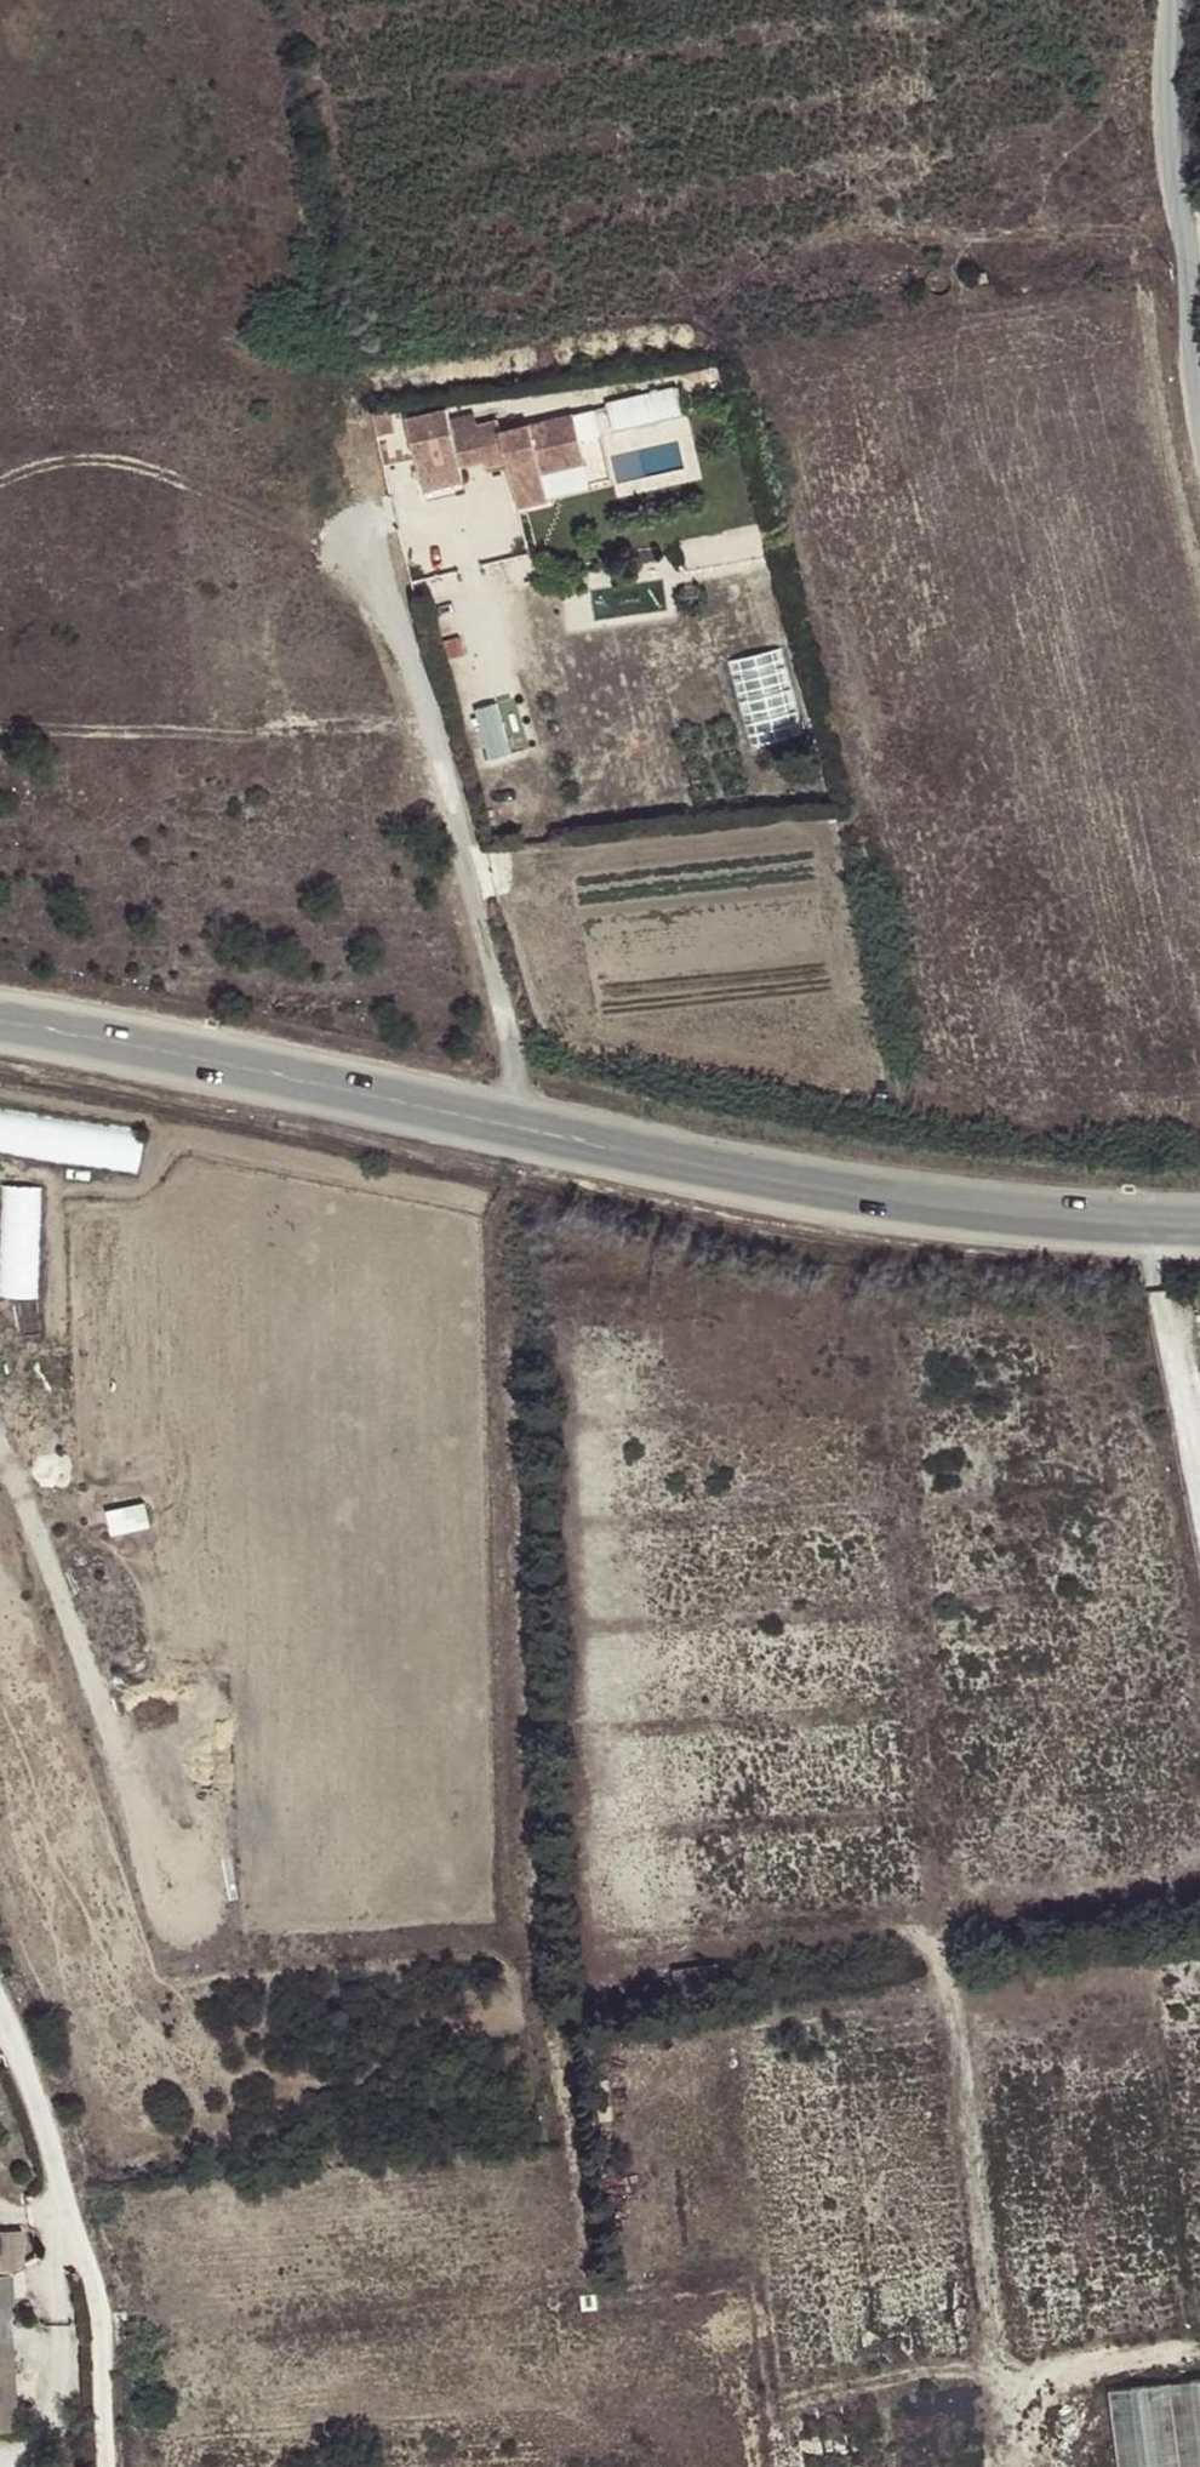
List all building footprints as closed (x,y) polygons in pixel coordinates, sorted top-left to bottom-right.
[(617,424),(685,413),(681,384),(612,396),(617,424)] [(407,420),(425,491),(466,479),(462,465),(450,421),(448,410),(407,420)] [(477,426),(485,455),(505,449),(508,461),(520,506),(550,499),(544,471),(587,460),(575,413),(502,432),(499,421),(478,425),(477,426)] [(462,465),(486,459),(485,455),(477,426),(478,425),(476,414),(450,421),(462,465)] [(505,449),(485,455),(486,459),(487,467),(508,461),(505,449)] [(780,645),(729,658),(751,745),(802,732),(780,645)] [(505,701),(482,705),(490,756),(513,753),(505,701)] [(141,1170),(147,1129),(0,1106),(0,1148),(141,1170)] [(2,1294),(41,1294),(42,1182),(2,1182),(2,1294)] [(0,2237),(0,2264),(35,2261),(33,2235),(0,2237)] [(14,2429),(8,2273),(0,2273),(0,2429),(14,2429)] [(1116,2385),(1123,2466),(1199,2466),(1199,2377),(1116,2385)]
